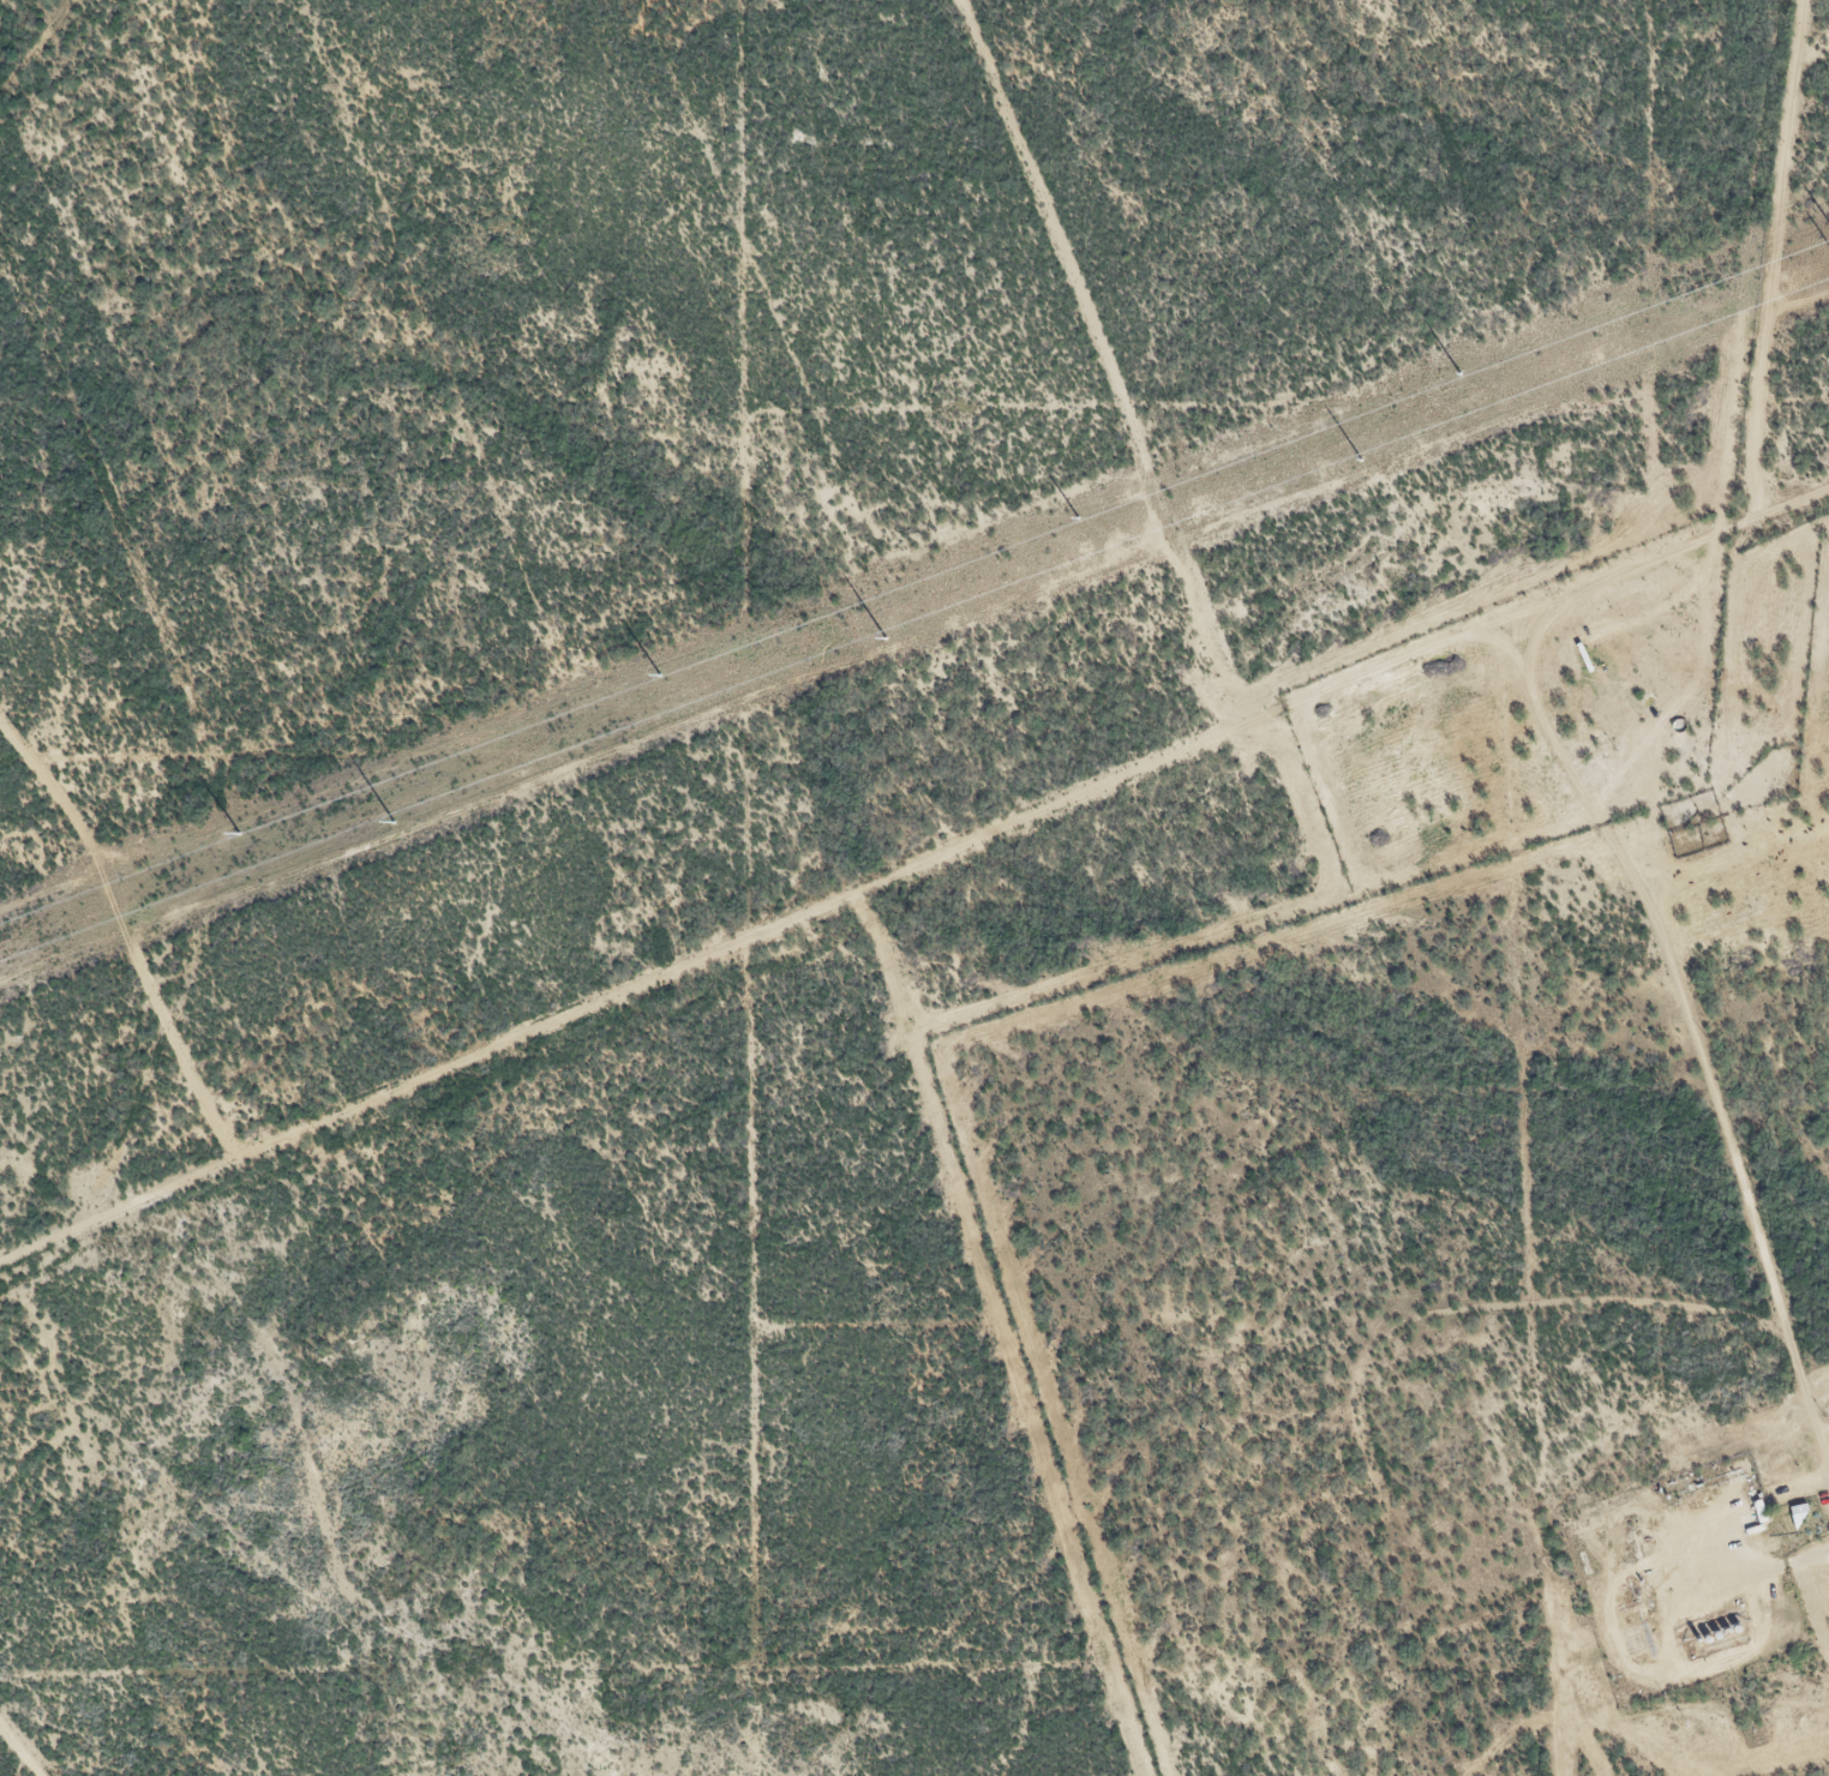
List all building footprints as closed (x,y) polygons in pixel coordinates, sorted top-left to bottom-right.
[(1768,1522),(1761,1500),(1736,1508),(1743,1530),(1768,1522)]
